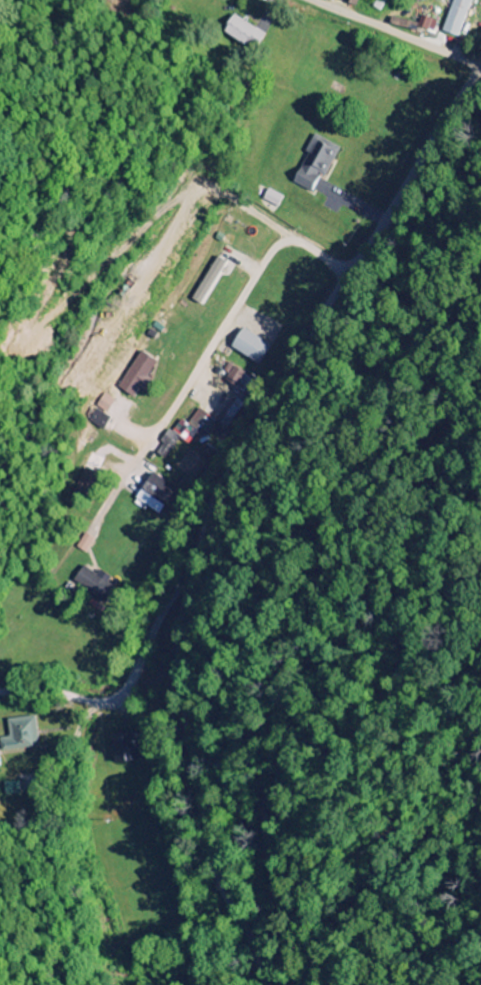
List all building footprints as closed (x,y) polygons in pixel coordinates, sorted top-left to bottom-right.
[(359,0),(352,0),(350,6),(357,8),(359,0)] [(457,38),(470,0),(453,0),(441,33),(457,38)] [(416,24),(408,23),(408,17),(391,15),(389,27),(416,30),(416,24)] [(260,50),(268,34),(236,17),(227,33),(260,50)] [(437,23),(421,17),(417,28),(433,34),(437,23)] [(337,146),(315,135),(291,182),(313,193),(337,146)] [(262,200),(279,208),(284,197),(267,189),(262,200)] [(225,262),(214,257),(191,300),(201,306),(225,262)] [(229,347),(260,365),(271,346),(241,328),(229,347)] [(133,398),(156,362),(140,352),(117,388),(133,398)] [(220,380),(238,387),(244,372),(227,365),(220,380)] [(107,413),(114,400),(102,394),(96,408),(107,413)] [(110,417),(96,409),(89,423),(104,430),(110,417)] [(178,437),(188,444),(196,434),(202,438),(214,421),(198,410),(187,425),(180,420),(171,433),(170,432),(156,451),(164,458),(178,437)] [(161,515),(166,506),(147,495),(151,487),(170,498),(176,488),(151,473),(135,500),(161,515)] [(95,539),(86,533),(76,548),(85,554),(95,539)] [(97,572),(96,574),(83,566),(72,583),(103,603),(115,583),(97,572)] [(8,737),(0,738),(0,743),(1,751),(37,748),(34,717),(7,720),(8,737)] [(114,764),(135,760),(131,733),(110,737),(114,764)] [(19,795),(18,782),(3,783),(4,796),(19,795)]
